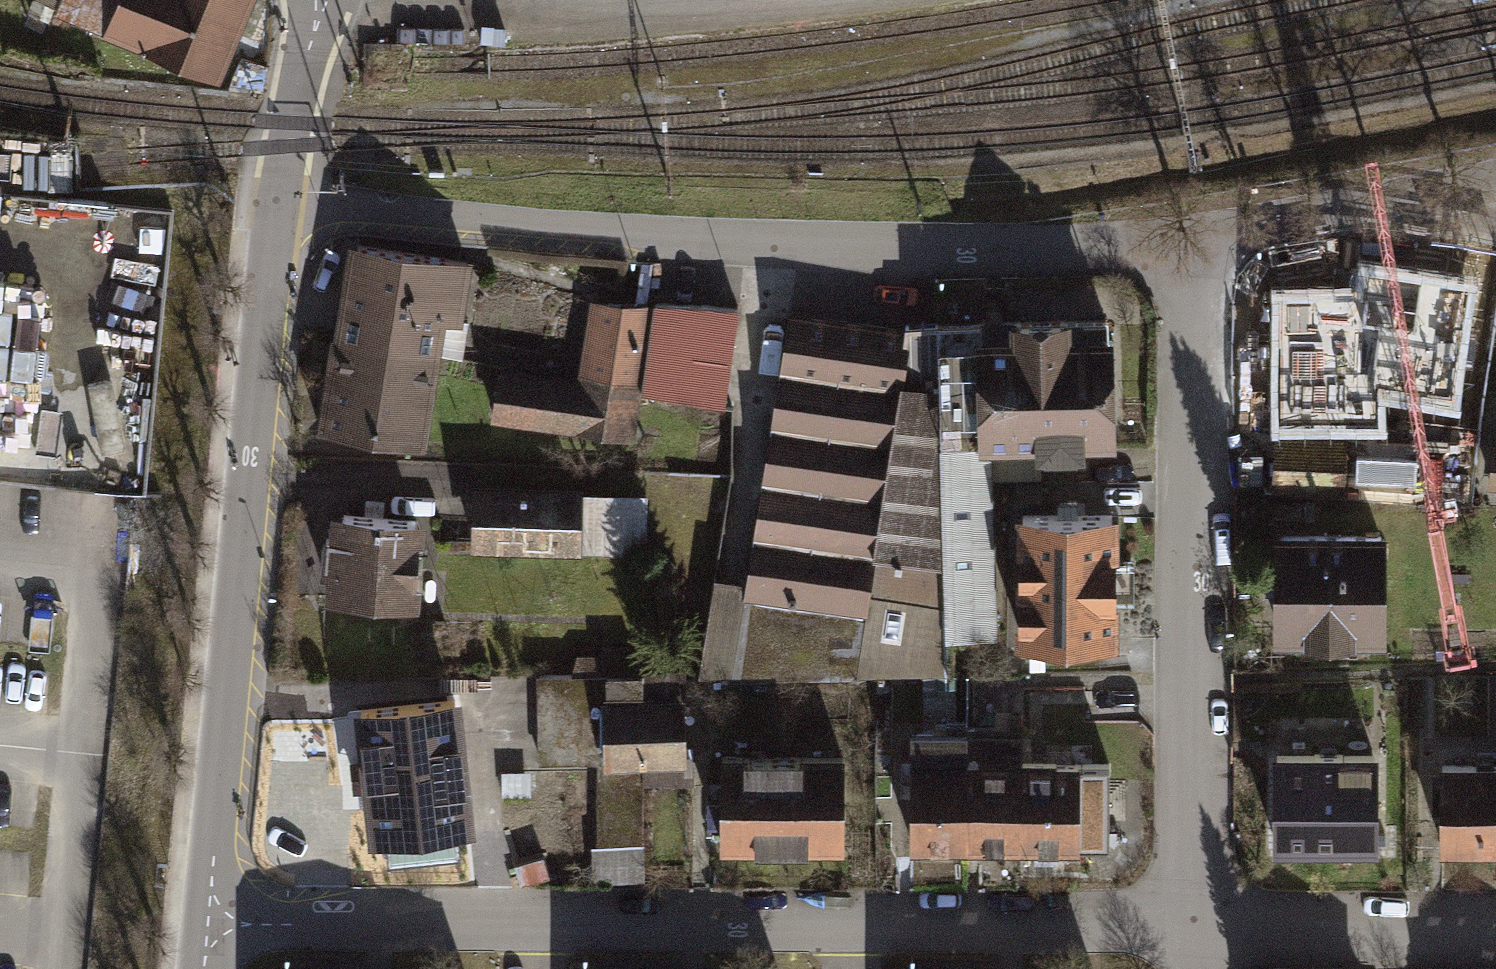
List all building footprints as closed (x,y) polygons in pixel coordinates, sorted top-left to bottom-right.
[(212,70),(241,0),(37,0),(212,70)] [(457,254),(358,237),(346,306),(333,304),(327,339),(341,341),(425,356),(434,304),(448,306),(457,254)] [(1356,290),(1272,292),(1271,442),(1387,441),(1386,408),(1458,418),(1477,285),(1360,266),(1356,290)] [(624,387),(635,301),(584,292),(572,380),(624,387)] [(635,301),(624,387),(713,400),(724,302),(635,301)] [(933,665),(929,638),(920,315),(890,317),(781,304),(729,660),(933,665)] [(1100,310),(920,315),(929,638),(986,636),(981,473),(1032,472),(1031,435),(1104,433),(1100,310)] [(411,439),(425,356),(341,341),(334,383),(320,380),(313,422),(411,439)] [(618,431),(624,387),(572,380),(487,368),(481,412),(618,431)] [(1488,446),(1484,471),(1495,473),(1495,447),(1488,446)] [(569,482),(464,481),(464,536),(628,538),(629,500),(568,499),(569,482)] [(405,510),(329,506),(323,597),(400,601),(405,510)] [(1113,640),(1114,511),(1023,511),(1023,640),(1113,640)] [(1272,527),(1271,630),(1378,630),(1379,527),(1272,527)] [(633,671),(528,672),(528,759),(588,759),(589,846),(633,846),(634,756),(634,695),(633,671)] [(450,690),(351,700),(356,753),(336,755),(338,778),(358,776),(364,830),(462,820),(450,690)] [(634,695),(634,756),(674,756),(673,694),(634,695)] [(913,846),(969,845),(969,731),(913,732),(913,846)] [(1023,731),(969,731),(969,845),(1023,845),(1023,760),(1023,731)] [(1272,846),(1369,844),(1367,747),(1271,748),(1272,846)] [(722,754),(721,840),(844,842),(845,755),(722,754)] [(1494,849),(1493,755),(1429,755),(1430,849),(1494,849)] [(1023,760),(1023,845),(1110,844),(1110,759),(1023,760)]
